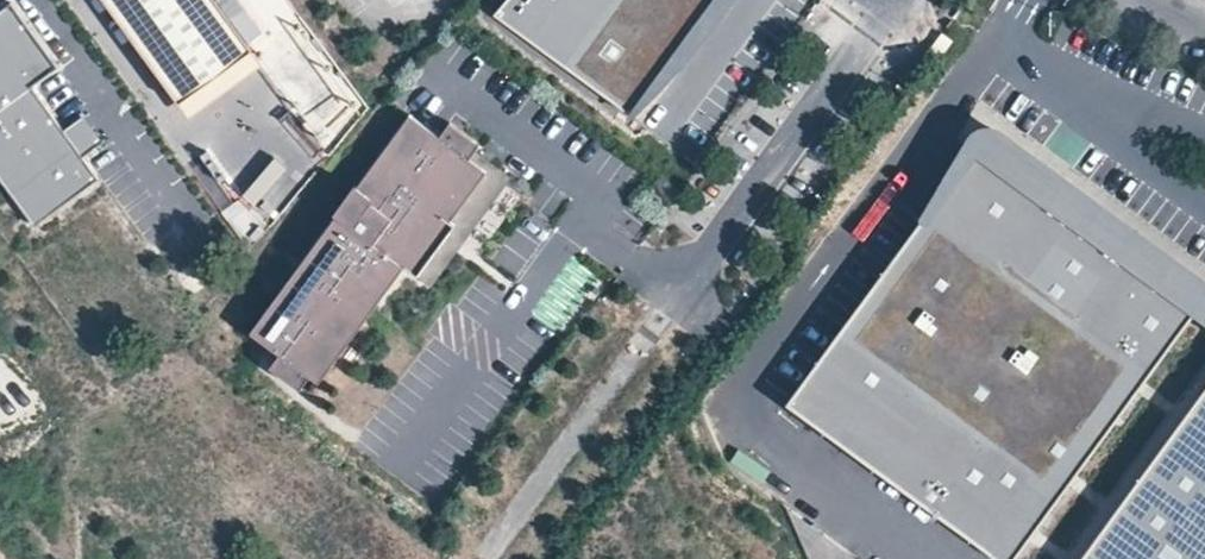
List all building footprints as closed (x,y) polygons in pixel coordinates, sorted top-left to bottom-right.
[(215,0),(104,0),(179,103),(252,50),(215,0)] [(499,16),(631,112),(715,0),(512,0),(499,16)] [(34,92),(61,72),(14,8),(0,17),(0,30),(0,31),(0,181),(37,231),(101,184),(83,159),(65,135),(34,92)] [(190,117),(262,64),(252,50),(179,103),(190,117)] [(425,280),(499,179),(470,157),(475,150),(480,144),(450,122),(439,136),(412,115),(358,187),(356,185),(335,214),(337,216),(251,333),(280,354),(270,368),(300,389),(310,376),(319,382),(400,273),(406,265),(425,280)] [(85,121),(65,135),(83,159),(102,145),(85,121)] [(991,127),(979,127),(968,135),(912,221),(917,225),(978,141),(1200,304),(1193,314),(1204,322),(1204,280),(991,127)] [(1200,304),(978,141),(917,225),(786,404),(999,558),(1014,558),(1193,314),(1200,304)] [(512,177),(475,150),(470,157),(499,179),(425,280),(406,265),(400,273),(427,292),(512,177)] [(277,159),(244,200),(268,220),(302,179),(277,159)] [(1079,558),(1204,558),(1204,387),(1079,558)]
